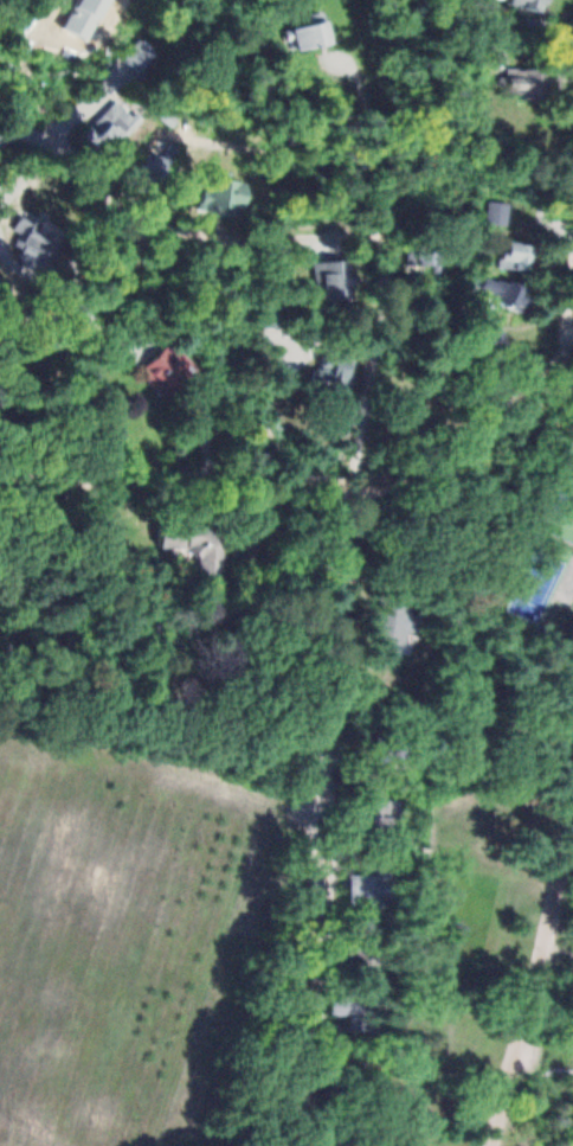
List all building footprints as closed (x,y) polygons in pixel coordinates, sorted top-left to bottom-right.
[(549,0),(512,0),(512,1),(546,12),(549,0)] [(300,50),(337,44),(333,20),(296,26),(300,50)] [(121,58),(141,72),(160,44),(139,31),(121,58)] [(509,68),(509,88),(542,88),(542,68),(509,68)] [(111,156),(142,123),(116,99),(85,133),(111,156)] [(202,209),(247,215),(252,181),(206,175),(202,209)] [(507,268),(539,268),(539,241),(507,241),(507,268)] [(441,265),(441,243),(419,243),(419,265),(441,265)] [(354,259),(316,261),(317,299),(355,298),(354,259)] [(484,298),(532,304),(535,283),(487,277),(484,298)] [(169,398),(200,366),(173,339),(142,370),(169,398)] [(317,380),(354,384),(357,348),(321,345),(317,380)] [(193,545),(194,586),(224,585),(223,520),(163,520),(163,545),(193,545)] [(384,640),(413,641),(415,588),(386,586),(384,640)] [(363,832),(399,832),(399,798),(363,798),(363,832)] [(396,870),(350,870),(350,905),(396,905),(396,870)] [(332,992),(332,1013),(350,1013),(350,1029),(379,1029),(379,992),(332,992)] [(340,1140),(326,1137),(324,1145),(339,1145),(340,1140)]
